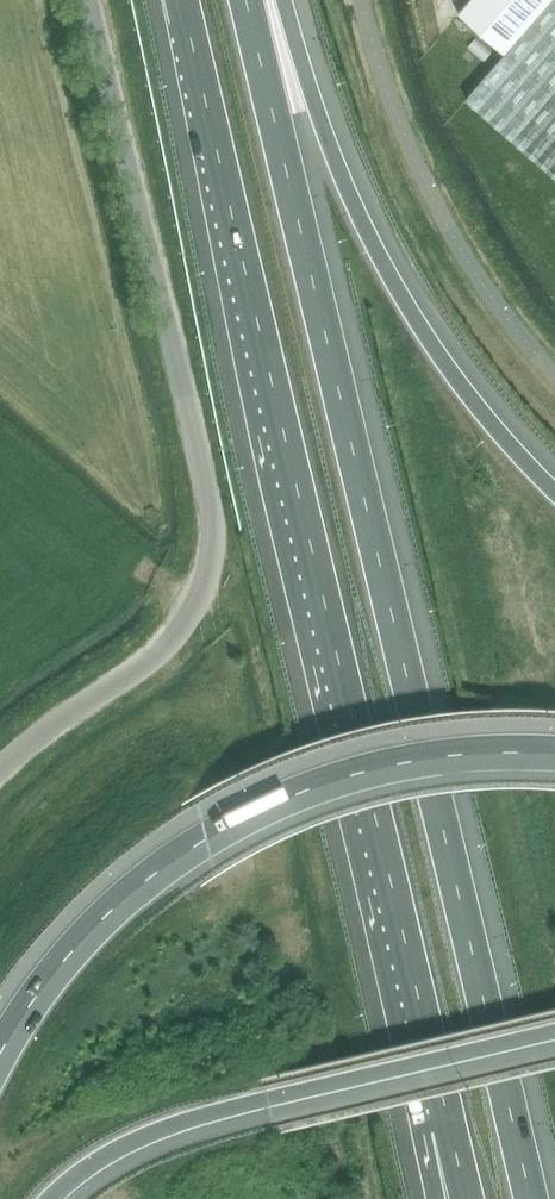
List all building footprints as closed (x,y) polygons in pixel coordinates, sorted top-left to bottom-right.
[(458,14),(505,54),(506,55),(468,98),(554,175),(554,0),(470,0),(458,14)]
